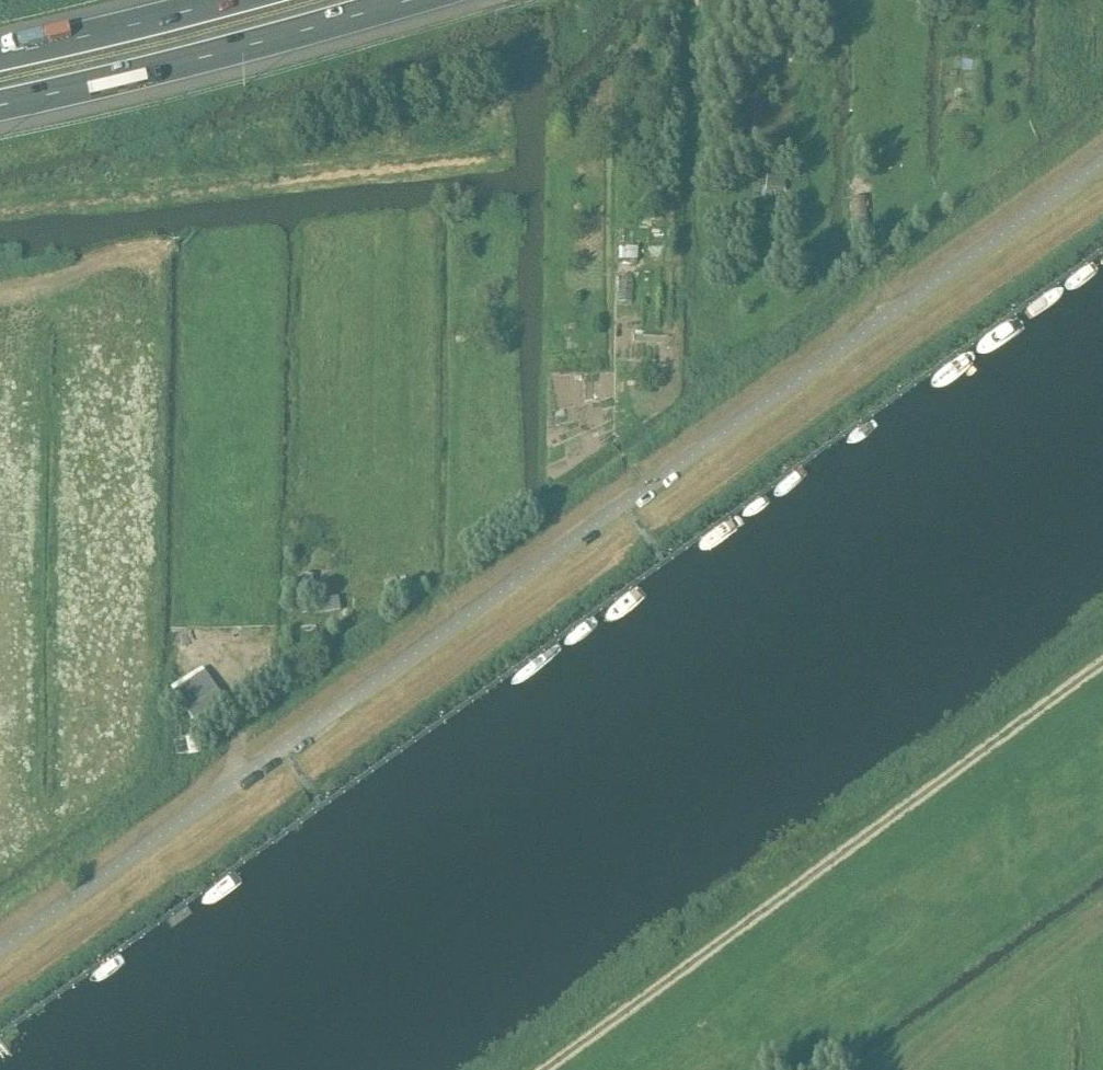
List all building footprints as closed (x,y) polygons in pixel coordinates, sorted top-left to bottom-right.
[(338,599),(313,604),(315,616),(341,612),(338,599)]
